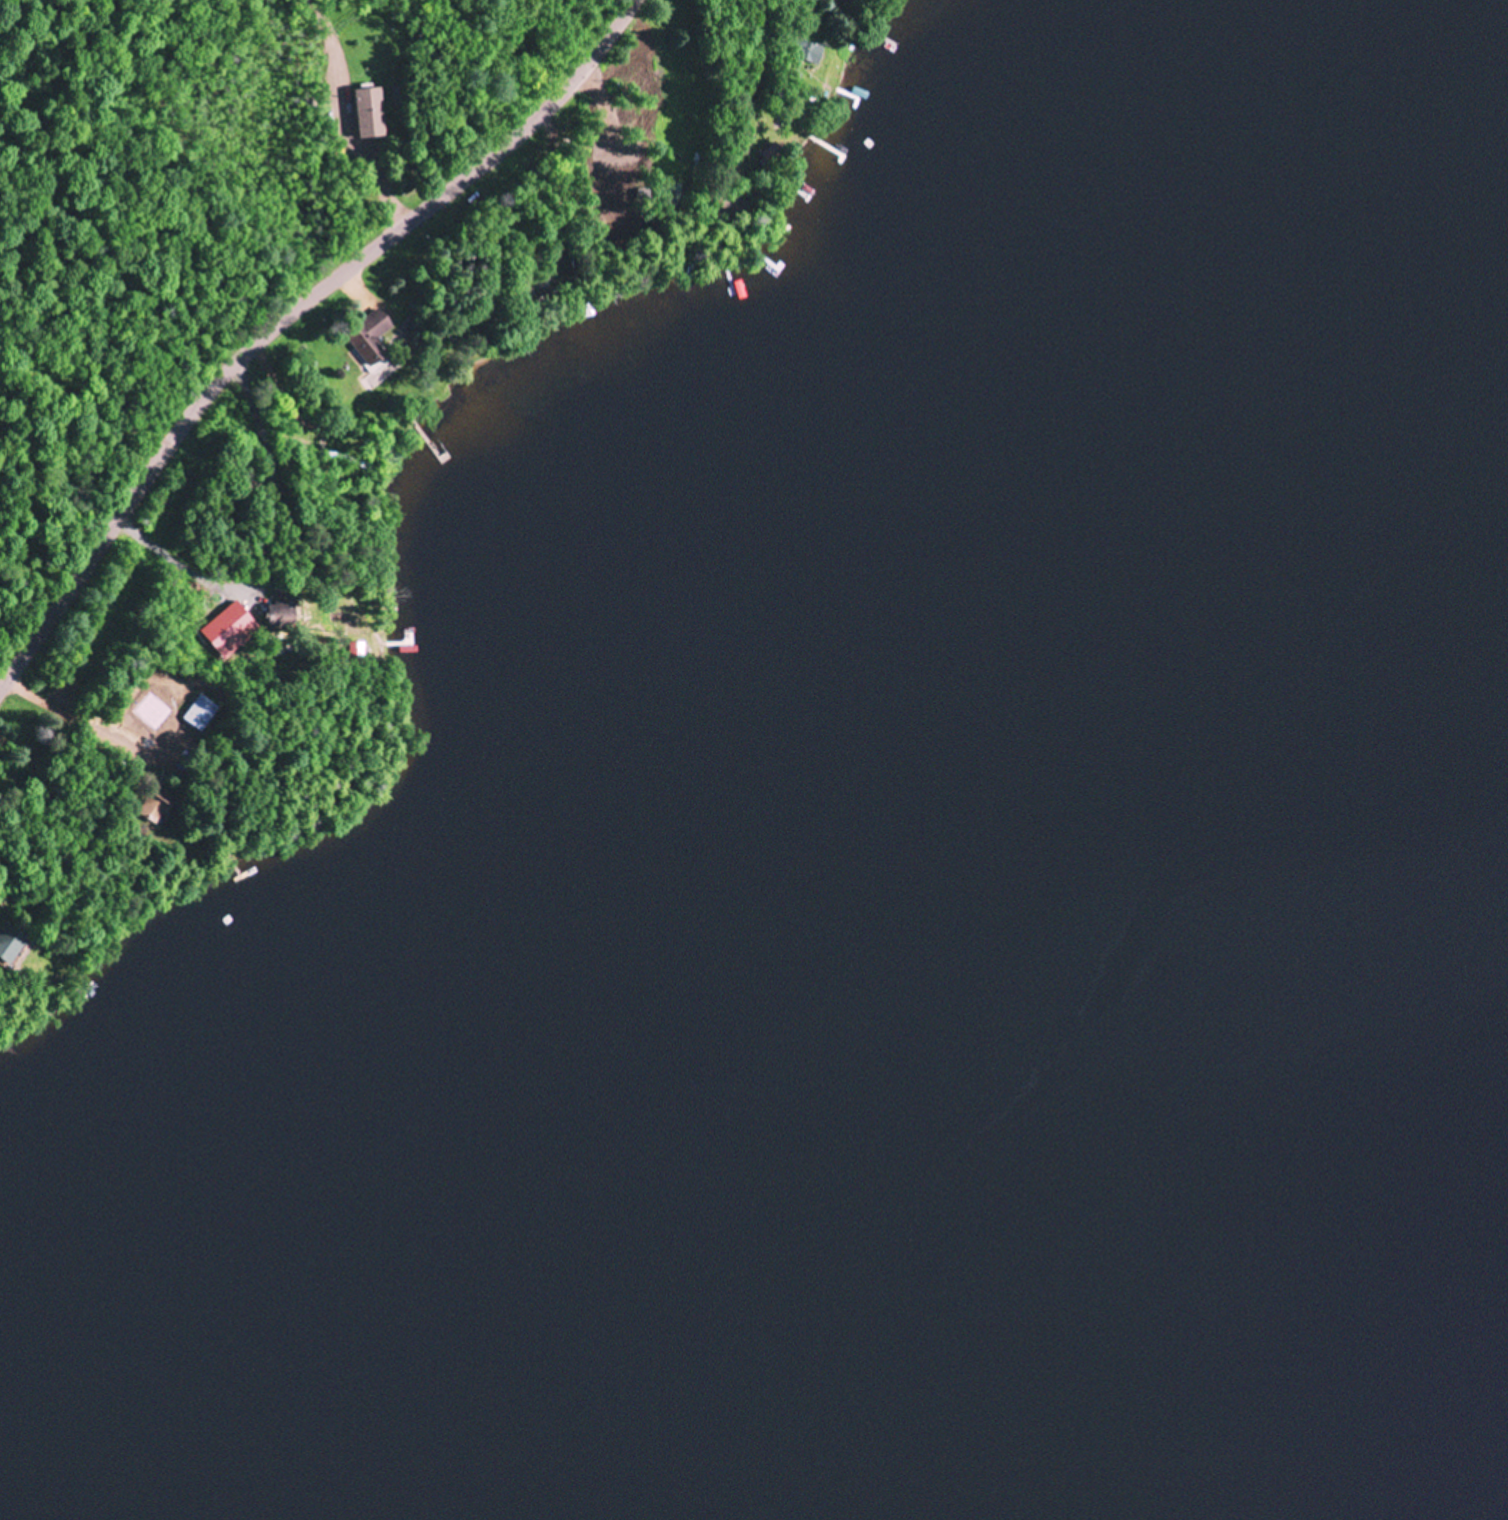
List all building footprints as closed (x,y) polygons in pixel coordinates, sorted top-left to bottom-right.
[(819,63),(821,45),(797,43),(795,61),(819,63)] [(384,89),(356,91),(361,140),(388,137),(384,89)] [(377,374),(395,359),(381,342),(397,329),(382,309),(347,337),(377,374)] [(185,720),(204,734),(221,710),(202,696),(185,720)] [(164,830),(181,802),(157,788),(140,816),(164,830)] [(30,937),(4,926),(0,936),(0,961),(17,969),(30,937)]
